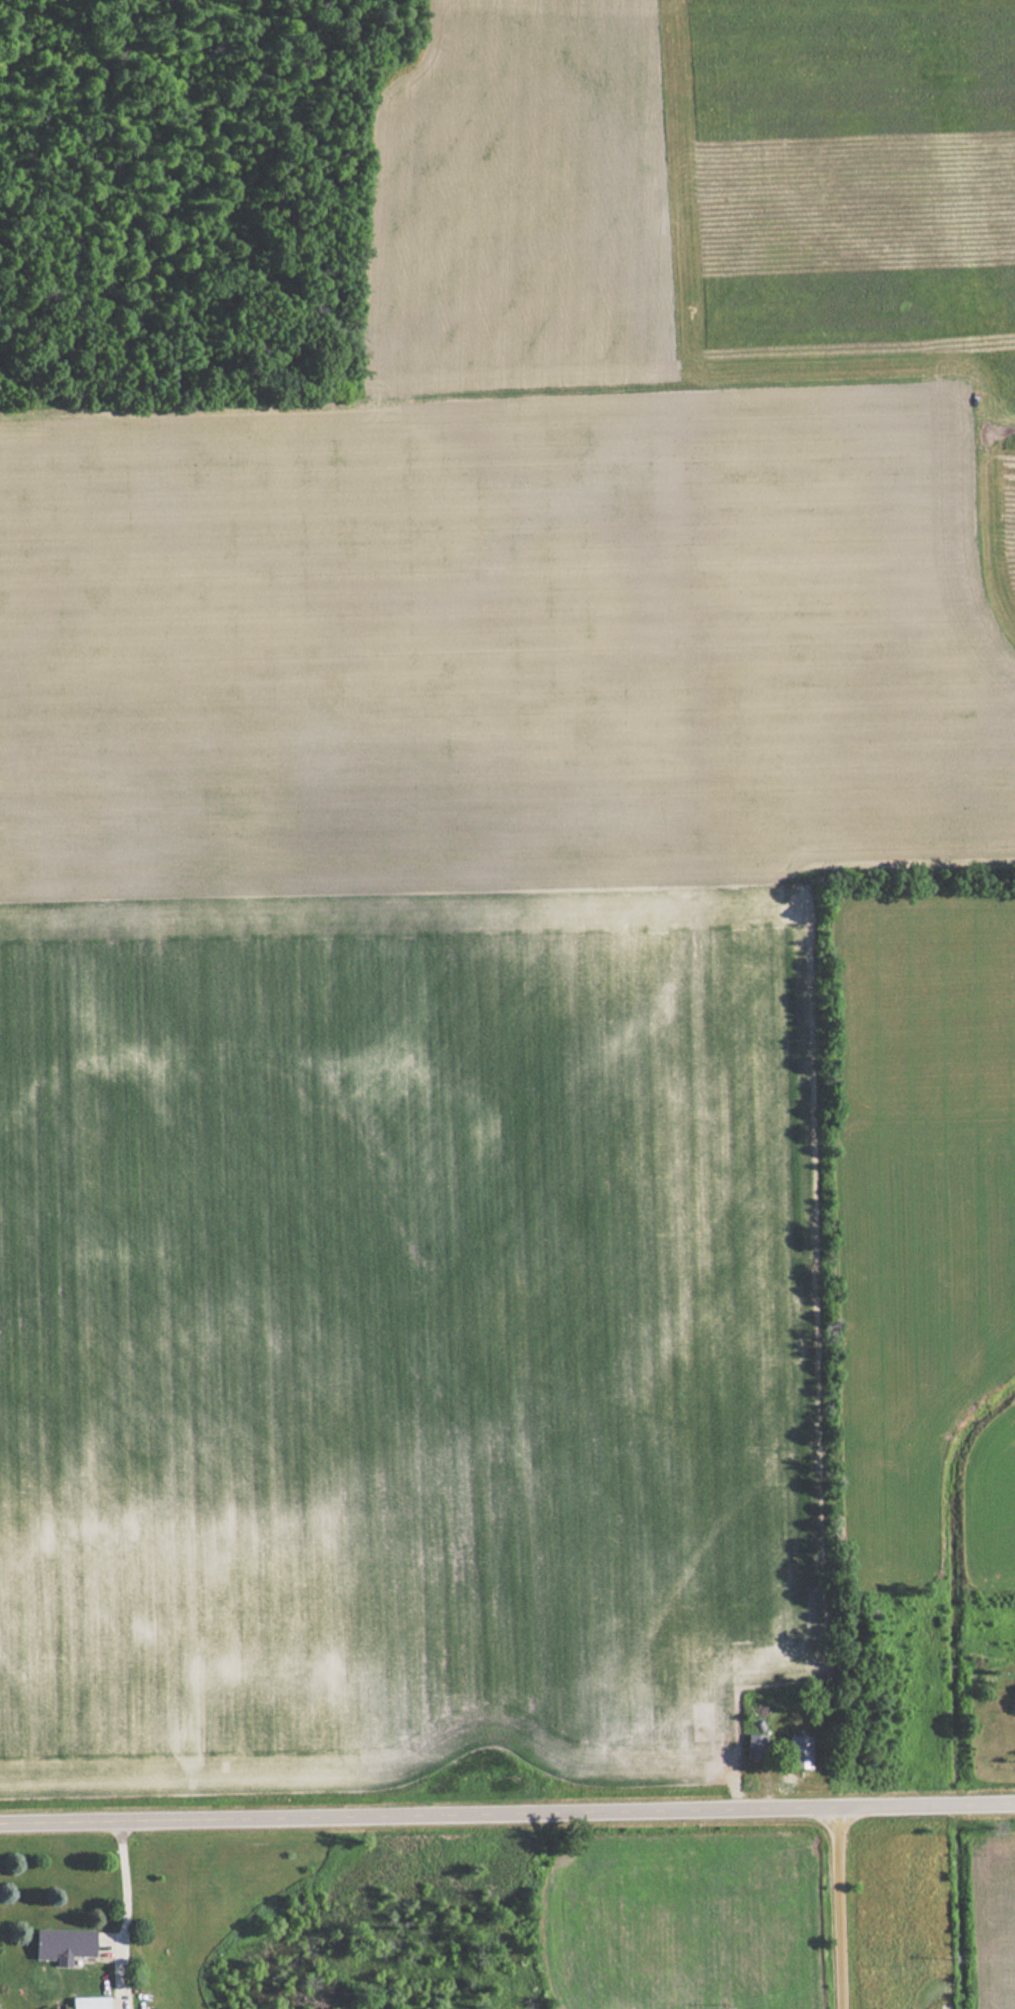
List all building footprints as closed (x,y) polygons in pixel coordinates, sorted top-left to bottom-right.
[(764,1734),(746,1734),(746,1758),(764,1758),(764,1734)] [(809,1735),(789,1735),(789,1767),(809,1767),(809,1735)] [(93,1930),(33,1929),(33,1960),(54,1960),(54,1966),(70,1966),(70,1956),(93,1957),(93,1930)] [(70,2008),(107,2008),(107,1997),(70,1998),(70,2008)]
